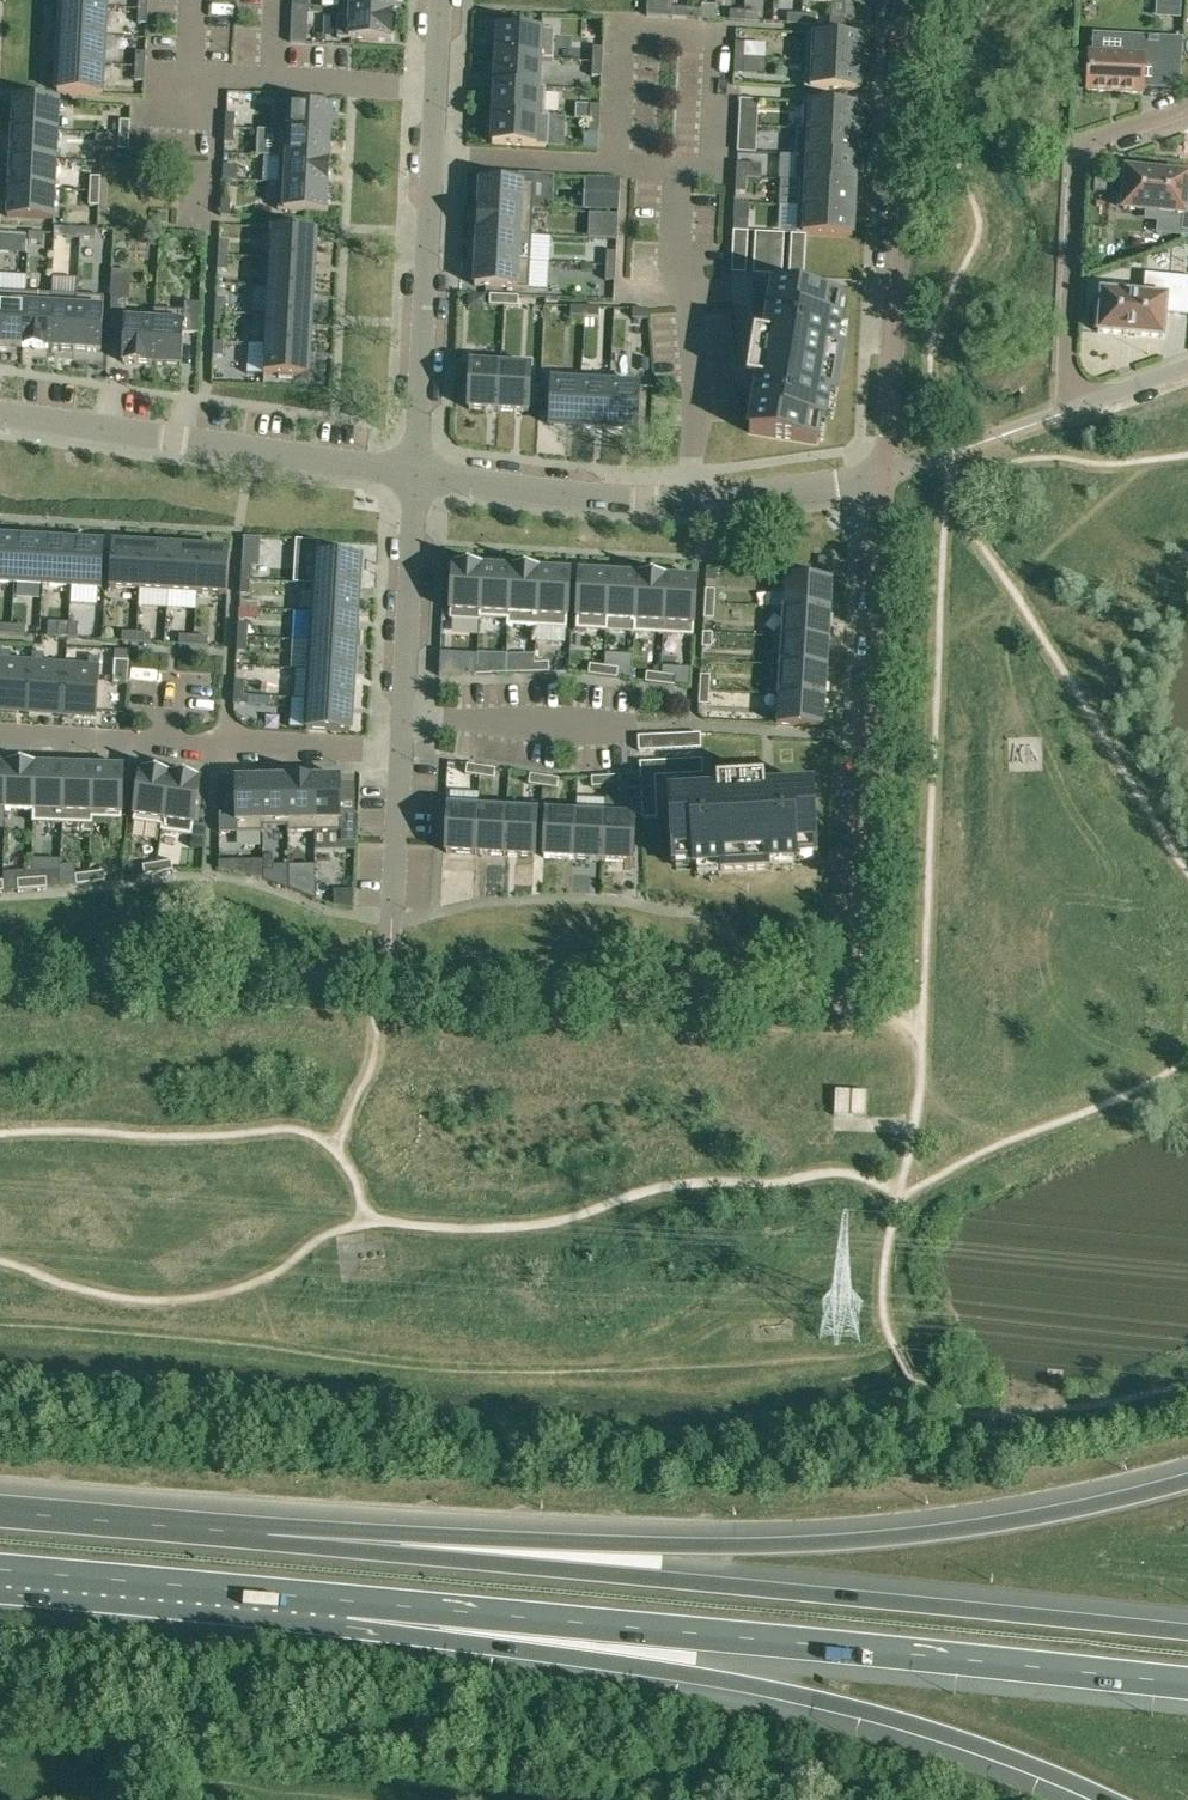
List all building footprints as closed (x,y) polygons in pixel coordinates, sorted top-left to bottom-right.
[(138,9),(148,10),(148,0),(139,0),(138,9)] [(393,11),(393,0),(339,0),(339,8),(393,11)] [(660,17),(661,1),(647,0),(647,12),(646,16),(660,17)] [(61,34),(104,36),(106,8),(62,5),(61,34)] [(292,5),(291,24),(305,25),(306,6),(292,5)] [(393,11),(339,8),(337,38),(391,41),(393,11)] [(673,8),(672,17),(687,18),(687,8),(673,8)] [(701,9),(687,8),(687,18),(701,19),(701,9)] [(138,24),(147,24),(148,10),(138,9),(138,24)] [(730,11),(729,20),(744,21),(744,11),(730,11)] [(759,12),(744,11),(744,21),(758,22),(759,12)] [(802,15),(787,14),(787,24),(801,24),(802,15)] [(802,15),(801,24),(816,25),(816,15),(802,15)] [(845,17),(830,16),(830,26),(844,26),(845,17)] [(497,50),(497,56),(541,59),(541,60),(552,61),(554,30),(528,28),(528,25),(513,24),(513,28),(498,27),(497,50)] [(104,36),(61,34),(59,63),(103,65),(104,36)] [(863,37),(807,34),(806,61),(861,64),(863,37)] [(1087,88),(1087,91),(1090,91),(1090,90),(1107,91),(1107,92),(1123,93),(1123,92),(1139,93),(1142,93),(1142,91),(1142,88),(1143,66),(1157,67),(1159,67),(1181,68),(1183,39),(1161,38),(1132,36),(1094,35),(1093,53),(1092,53),(1089,53),(1089,55),(1090,55),(1088,88),(1087,88)] [(735,57),(744,58),(745,43),(735,43),(735,57)] [(593,47),(592,62),(602,62),(603,48),(593,47)] [(145,67),(145,53),(136,52),(135,67),(145,67)] [(540,87),(541,60),(541,59),(497,56),(496,79),(495,85),(539,88),(540,87)] [(743,72),(744,58),(735,57),(734,72),(743,72)] [(861,70),(861,64),(806,61),(804,88),(860,91),(861,70)] [(601,77),(602,62),(592,62),(592,76),(601,77)] [(101,95),(103,65),(59,63),(57,92),(101,95)] [(145,67),(135,67),(134,81),(144,81),(145,67)] [(539,88),(495,85),(494,114),(538,116),(544,117),(544,115),(545,87),(540,87),(539,88)] [(13,100),(12,129),(58,132),(60,102),(13,100)] [(803,102),(802,128),(802,129),(858,132),(859,105),(803,102)] [(288,131),(330,134),(332,107),(289,104),(288,130),(288,131)] [(589,119),(599,120),(600,105),(590,105),(589,119)] [(740,112),(739,126),(755,127),(756,113),(740,112)] [(225,128),(235,128),(235,114),(226,114),(225,128)] [(538,116),(494,114),(492,144),(548,147),(549,116),(544,115),(544,117),(538,116)] [(598,134),(599,120),(589,119),(588,134),(598,134)] [(129,136),(130,121),(120,121),(119,135),(129,136)] [(739,126),(738,140),(755,141),(755,127),(739,126)] [(235,128),(225,128),(224,142),(234,143),(235,128)] [(858,132),(802,129),(802,128),(796,128),(795,155),(856,158),(857,138),(858,132)] [(58,132),(12,129),(10,158),(57,161),(58,132)] [(276,130),(275,158),(281,158),(281,157),(329,160),(330,134),(288,131),(288,130),(276,130)] [(128,150),(129,136),(119,135),(119,150),(128,150)] [(856,158),(795,155),(793,182),(799,182),(799,181),(855,184),(855,173),(856,158)] [(281,158),(279,183),(328,185),(329,160),(281,157),(281,158)] [(9,187),(55,189),(57,161),(10,158),(9,187)] [(737,163),(736,178),(746,178),(746,164),(737,163)] [(237,180),(237,170),(233,166),(223,165),(222,179),(237,180)] [(1187,178),(1187,176),(1126,170),(1123,208),(1183,214),(1181,230),(1187,231),(1187,192),(1187,178)] [(99,192),(100,177),(90,177),(90,191),(99,192)] [(1109,193),(1111,178),(1095,177),(1093,192),(1109,193)] [(746,178),(736,178),(735,192),(745,193),(746,178)] [(480,180),(478,207),(533,210),(534,183),(480,180)] [(596,180),(595,207),(618,209),(619,181),(596,180)] [(798,207),(853,210),(855,184),(799,181),(799,182),(798,207)] [(326,212),(328,185),(279,183),(278,210),(326,212)] [(54,219),(55,189),(9,187),(7,217),(54,219)] [(89,206),(99,206),(99,192),(90,191),(89,206)] [(230,216),(231,202),(221,201),(221,216),(230,216)] [(531,237),(533,210),(478,207),(477,233),(520,235),(520,236),(531,237)] [(853,216),(853,210),(798,207),(796,234),(852,237),(853,216)] [(618,215),(603,214),(603,229),(617,229),(618,215)] [(734,221),(733,231),(748,231),(748,222),(734,221)] [(81,229),(67,228),(66,238),(80,238),(81,229)] [(271,228),(270,258),(314,260),(315,231),(271,228)] [(81,229),(80,238),(95,239),(95,229),(81,229)] [(748,232),(733,231),(733,241),(747,242),(748,232)] [(769,233),(755,232),(754,242),(769,243),(769,233)] [(43,233),(29,233),(28,242),(43,243),(43,233)] [(520,235),(477,233),(476,259),(518,261),(519,260),(520,236),(520,235)] [(769,243),(783,244),(784,233),(769,233),(769,243)] [(805,245),(805,235),(791,234),(791,244),(805,245)] [(0,235),(0,251),(11,251),(12,236),(0,235)] [(218,255),(228,256),(229,241),(219,241),(218,255)] [(733,241),(732,252),(747,252),(747,242),(733,241)] [(754,253),(768,254),(769,243),(754,242),(754,253)] [(769,243),(768,254),(783,254),(783,244),(769,243)] [(805,245),(791,244),(790,255),(804,256),(805,245)] [(615,266),(616,252),(606,251),(605,266),(615,266)] [(746,263),(747,252),(732,252),(732,262),(746,263)] [(754,253),(753,263),(768,264),(768,254),(754,253)] [(768,264),(782,265),(783,254),(768,254),(768,264)] [(228,256),(218,255),(217,270),(227,270),(228,256)] [(804,266),(804,256),(790,255),(790,265),(804,266)] [(312,289),(314,260),(270,258),(268,287),(312,289)] [(476,259),(474,286),(528,289),(530,261),(519,260),(518,261),(476,259)] [(746,263),(732,262),(731,272),(746,273),(746,263)] [(753,274),(767,274),(768,264),(753,263),(753,274)] [(782,265),(768,264),(767,274),(782,275),(782,265)] [(804,266),(790,265),(789,275),(803,276),(804,266)] [(615,266),(605,266),(605,280),(614,281),(615,266)] [(1167,277),(1165,297),(1104,292),(1104,291),(1101,291),(1101,294),(1100,308),(1095,308),(1094,326),(1098,327),(1098,329),(1097,332),(1163,338),(1164,335),(1163,335),(1165,313),(1187,315),(1187,279),(1167,277)] [(815,421),(824,422),(828,395),(835,396),(843,347),(836,346),(840,319),(832,318),(835,300),(840,300),(840,296),(773,286),(765,336),(754,334),(747,381),(757,382),(749,433),(816,444),(817,440),(812,439),(815,421)] [(268,287),(266,315),(311,318),(312,289),(268,287)] [(48,348),(74,350),(76,307),(75,307),(76,296),(76,290),(53,288),(52,294),(52,306),(50,306),(48,348)] [(22,347),(25,293),(0,291),(0,345),(22,347)] [(25,293),(22,347),(48,348),(50,306),(52,306),(52,294),(25,293)] [(489,304),(504,305),(504,295),(490,295),(489,304)] [(504,295),(504,305),(518,306),(519,296),(504,295)] [(74,350),(101,351),(104,297),(76,296),(75,307),(76,307),(74,350)] [(216,298),(215,313),(225,313),(225,299),(216,298)] [(124,330),(122,362),(152,364),(154,321),(153,321),(125,320),(126,300),(111,299),(110,329),(124,330)] [(184,311),(154,310),(153,321),(154,321),(152,364),(182,366),(183,333),(198,334),(200,304),(185,303),(184,311)] [(585,307),(571,306),(570,316),(585,316),(585,307)] [(585,307),(585,316),(599,317),(599,307),(585,307)] [(647,309),(633,309),(632,318),(647,319),(647,309)] [(224,327),(225,313),(215,313),(214,327),(224,327)] [(266,315),(265,344),(309,346),(311,318),(266,315)] [(214,341),(213,356),(222,356),(223,342),(214,341)] [(249,345),(247,373),(264,374),(278,375),(278,378),(293,379),(293,376),(308,376),(309,347),(265,344),(265,346),(249,345)] [(501,364),(471,362),(468,409),(498,410),(501,364)] [(501,364),(498,410),(528,412),(531,365),(501,364)] [(549,425),(579,427),(581,383),(551,381),(549,425)] [(581,383),(579,427),(607,428),(610,384),(581,383)] [(639,386),(610,384),(607,428),(637,430),(639,386)] [(0,538),(0,582),(14,583),(16,539),(0,538)] [(14,583),(43,585),(45,541),(16,539),(14,583)] [(74,542),(45,541),(43,585),(71,587),(74,542)] [(71,586),(70,603),(96,605),(97,588),(101,588),(104,544),(74,542),(71,586)] [(110,588),(139,590),(142,545),(112,543),(110,588)] [(142,545),(139,590),(168,591),(171,547),(142,545)] [(199,549),(171,547),(168,591),(197,593),(199,549)] [(229,550),(199,549),(197,593),(226,595),(229,550)] [(298,553),(297,583),(315,584),(359,587),(360,557),(334,555),(334,553),(321,552),(320,555),(298,553)] [(450,610),(449,618),(479,620),(479,618),(478,618),(479,612),(480,612),(483,565),(453,564),(450,610)] [(508,620),(511,567),(483,565),(480,612),(479,612),(478,618),(479,618),(507,620),(508,620)] [(251,566),(242,566),(241,580),(250,580),(251,566)] [(540,569),(511,567),(508,620),(507,620),(507,625),(536,627),(540,569)] [(566,629),(570,571),(540,569),(536,627),(566,629)] [(609,573),(579,571),(576,629),(607,631),(608,620),(607,620),(609,573)] [(609,573),(607,620),(608,620),(607,631),(633,633),(634,621),(635,621),(638,574),(609,573)] [(633,633),(663,634),(667,576),(638,574),(635,621),(634,621),(633,633)] [(693,636),(696,578),(667,576),(663,634),(693,636)] [(830,611),(832,581),(785,578),(784,608),(830,611)] [(241,580),(240,594),(249,595),(250,580),(241,580)] [(313,613),(357,615),(359,587),(315,584),(313,613)] [(705,589),(704,604),(714,604),(715,590),(705,589)] [(704,618),(713,618),(714,604),(704,604),(704,618)] [(784,608),(782,637),(829,640),(830,611),(784,608)] [(357,615),(313,613),(311,641),(355,644),(357,615)] [(49,621),(48,636),(58,636),(59,622),(49,621)] [(59,622),(58,636),(68,637),(68,623),(59,622)] [(78,623),(68,623),(68,637),(78,638),(78,623)] [(238,623),(237,637),(247,638),(248,623),(238,623)] [(11,634),(12,625),(0,624),(0,634),(11,634)] [(26,626),(12,625),(11,634),(25,635),(26,626)] [(122,641),(136,642),(137,632),(122,632),(122,641)] [(151,633),(137,632),(136,642),(151,643),(151,633)] [(712,633),(703,633),(702,647),(711,648),(712,633)] [(194,636),(180,635),(179,645),(194,646),(194,636)] [(209,637),(194,636),(194,646),(208,646),(209,637)] [(246,652),(247,638),(237,637),(236,651),(246,652)] [(782,637),(780,666),(827,668),(829,640),(782,637)] [(309,670),(353,672),(355,644),(311,641),(309,670)] [(114,660),(113,684),(127,685),(128,667),(129,661),(129,651),(115,650),(114,660)] [(10,660),(10,651),(0,651),(0,709),(29,711),(33,661),(32,661),(10,660)] [(43,654),(33,653),(32,661),(33,661),(29,711),(62,714),(66,664),(43,662),(43,654)] [(463,654),(462,675),(477,675),(477,665),(477,655),(463,654)] [(99,666),(100,658),(89,657),(89,665),(66,664),(62,714),(96,716),(100,666),(99,666)] [(549,662),(534,663),(534,673),(549,672),(549,662)] [(520,673),(534,673),(534,663),(520,663),(520,673)] [(477,665),(477,675),(491,674),(491,664),(477,665)] [(602,676),(604,666),(590,664),(588,674),(602,676)] [(617,678),(618,668),(604,666),(602,676),(617,678)] [(780,666),(779,694),(825,697),(827,668),(780,666)] [(308,699),(352,701),(353,672),(309,670),(308,699)] [(659,684),(661,674),(647,672),(645,682),(659,684)] [(674,686),(675,676),(661,674),(659,684),(674,686)] [(710,676),(700,675),(699,690),(709,690),(710,676)] [(235,680),(234,694),(243,695),(244,681),(235,680)] [(708,705),(709,690),(699,690),(699,704),(708,705)] [(243,695),(234,694),(233,704),(248,705),(248,695),(243,695)] [(777,724),(824,727),(825,697),(779,694),(777,724)] [(292,699),(290,728),(306,729),(350,731),(352,701),(308,699),(308,700),(292,699)] [(690,734),(690,748),(701,748),(700,733),(690,734)] [(669,735),(670,749),(680,749),(679,734),(669,735)] [(690,734),(679,734),(680,749),(690,748),(690,734)] [(659,750),(659,735),(648,736),(649,750),(659,750)] [(670,749),(669,735),(659,735),(659,750),(670,749)] [(649,750),(648,736),(638,736),(639,751),(649,750)] [(702,759),(692,760),(692,774),(703,774),(702,759)] [(671,775),(682,775),(681,760),(671,761),(671,775)] [(692,760),(681,760),(682,775),(692,774),(692,760)] [(650,762),(651,776),(655,776),(661,776),(660,761),(650,762)] [(671,775),(671,761),(660,761),(661,776),(671,775)] [(640,762),(640,777),(651,776),(650,762),(640,762)] [(5,810),(33,811),(34,811),(36,764),(7,763),(5,810)] [(34,811),(33,811),(33,822),(62,824),(64,765),(36,764),(34,811)] [(465,774),(479,776),(481,766),(467,764),(465,774)] [(64,765),(62,824),(92,825),(92,819),(91,819),(93,766),(64,765)] [(91,819),(92,819),(121,820),(123,767),(93,766),(91,819)] [(495,769),(481,766),(479,776),(494,778),(495,769)] [(163,826),(170,774),(141,769),(133,821),(161,826),(163,826)] [(200,778),(170,774),(163,826),(161,826),(161,831),(191,836),(200,778)] [(528,784),(543,786),(544,777),(530,774),(528,784)] [(591,777),(592,787),(606,786),(606,776),(591,777)] [(606,776),(606,786),(620,785),(620,776),(606,776)] [(641,787),(655,786),(655,776),(651,776),(640,777),(641,787)] [(313,777),(288,778),(288,826),(287,826),(287,832),(314,832),(313,777)] [(314,832),(315,851),(356,850),(356,842),(355,812),(341,812),(340,784),(340,777),(313,777),(314,832)] [(558,779),(544,777),(543,786),(557,788),(558,779)] [(219,813),(218,833),(264,832),(264,827),(263,827),(262,778),(235,778),(235,813),(219,813)] [(264,827),(287,826),(288,826),(288,778),(262,778),(263,827),(264,827)] [(817,855),(814,787),(764,790),(764,779),(717,782),(717,792),(668,795),(671,863),(676,863),(675,857),(692,856),(693,865),(720,864),(720,871),(770,868),(769,861),(797,860),(796,851),(813,850),(813,855),(817,855)] [(655,786),(641,787),(641,797),(656,797),(655,786)] [(656,807),(656,797),(641,797),(642,808),(656,807)] [(448,805),(446,852),(475,854),(478,807),(448,805)] [(504,855),(507,808),(478,807),(475,854),(504,855)] [(657,817),(656,807),(642,808),(642,818),(657,817)] [(507,808),(504,855),(534,857),(536,810),(507,808)] [(576,812),(546,811),(544,857),(574,859),(576,812)] [(576,812),(574,859),(602,860),(605,814),(576,812)] [(632,862),(635,815),(605,814),(602,860),(632,862)] [(204,825),(193,824),(191,836),(190,846),(202,848),(204,825)] [(263,858),(263,867),(277,867),(277,857),(263,858)] [(262,860),(251,860),(251,868),(245,869),(245,875),(262,879),(262,860)] [(157,863),(158,873),(173,870),(171,861),(157,863)] [(143,865),(144,875),(158,873),(157,863),(143,865)] [(104,871),(89,873),(91,883),(105,881),(104,871)] [(76,885),(91,883),(89,873),(75,875),(76,885)] [(46,878),(32,879),(32,889),(47,888),(46,878)] [(17,880),(18,890),(32,889),(32,879),(17,880)] [(867,1091),(835,1090),(834,1115),(866,1116),(867,1091)]
